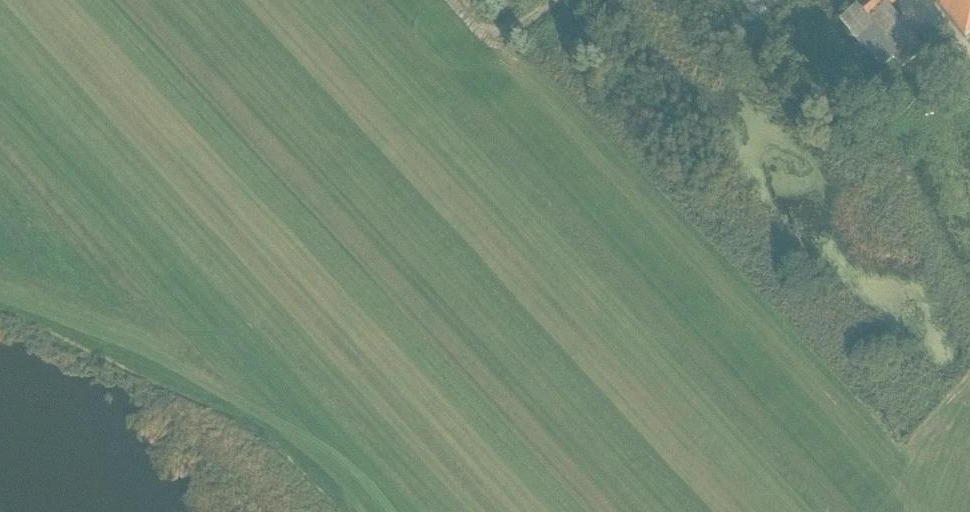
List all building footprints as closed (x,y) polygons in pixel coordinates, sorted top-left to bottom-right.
[(856,6),(870,23),(889,7),(895,2),(893,0),(864,0),(856,6)] [(965,35),(969,32),(969,0),(937,0),(965,35)] [(870,23),(856,6),(840,20),(881,69),(894,59),(903,69),(925,50),(889,7),(870,23)]
